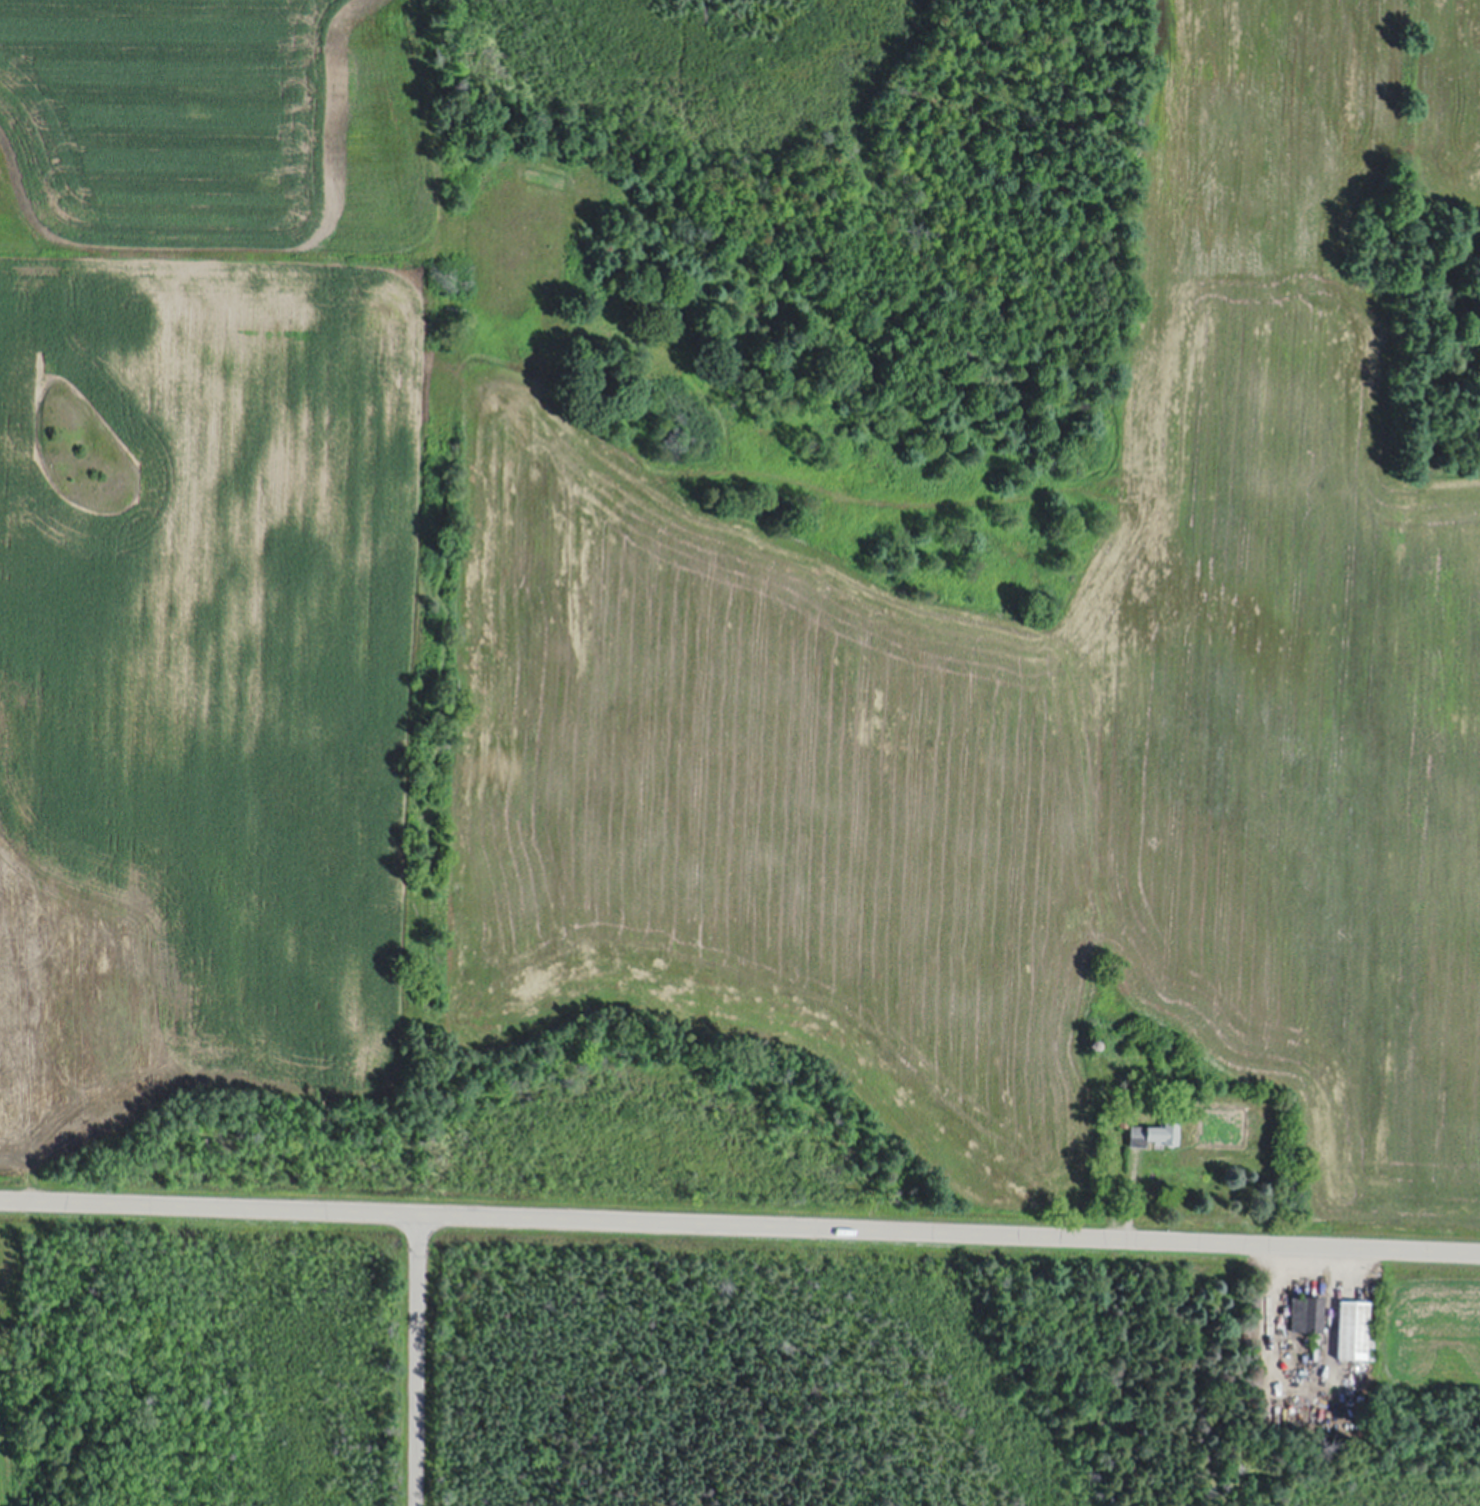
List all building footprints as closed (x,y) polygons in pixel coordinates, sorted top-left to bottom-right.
[(1096,1039),(1097,1039),(1098,1039),(1099,1039),(1099,1040),(1100,1040),(1100,1041),(1101,1042),(1101,1043),(1101,1044),(1101,1045),(1100,1046),(1100,1047),(1099,1048),(1098,1048),(1097,1049),(1096,1049),(1095,1049),(1094,1048),(1093,1048),(1092,1047),(1092,1046),(1091,1045),(1091,1044),(1091,1043),(1091,1042),(1092,1041),(1092,1040),(1093,1040),(1093,1039),(1094,1039),(1095,1039),(1096,1039)] [(1144,1089),(1143,1103),(1133,1102),(1134,1089),(1144,1089)] [(1129,1117),(1129,1126),(1120,1126),(1120,1116),(1129,1117)] [(1179,1123),(1178,1145),(1164,1144),(1165,1140),(1146,1139),(1146,1145),(1130,1144),(1131,1124),(1165,1126),(1165,1122),(1179,1123)] [(1324,1296),(1323,1331),(1292,1330),(1293,1295),(1324,1296)] [(1368,1335),(1368,1337),(1367,1361),(1337,1359),(1339,1300),(1369,1301),(1368,1335)]
